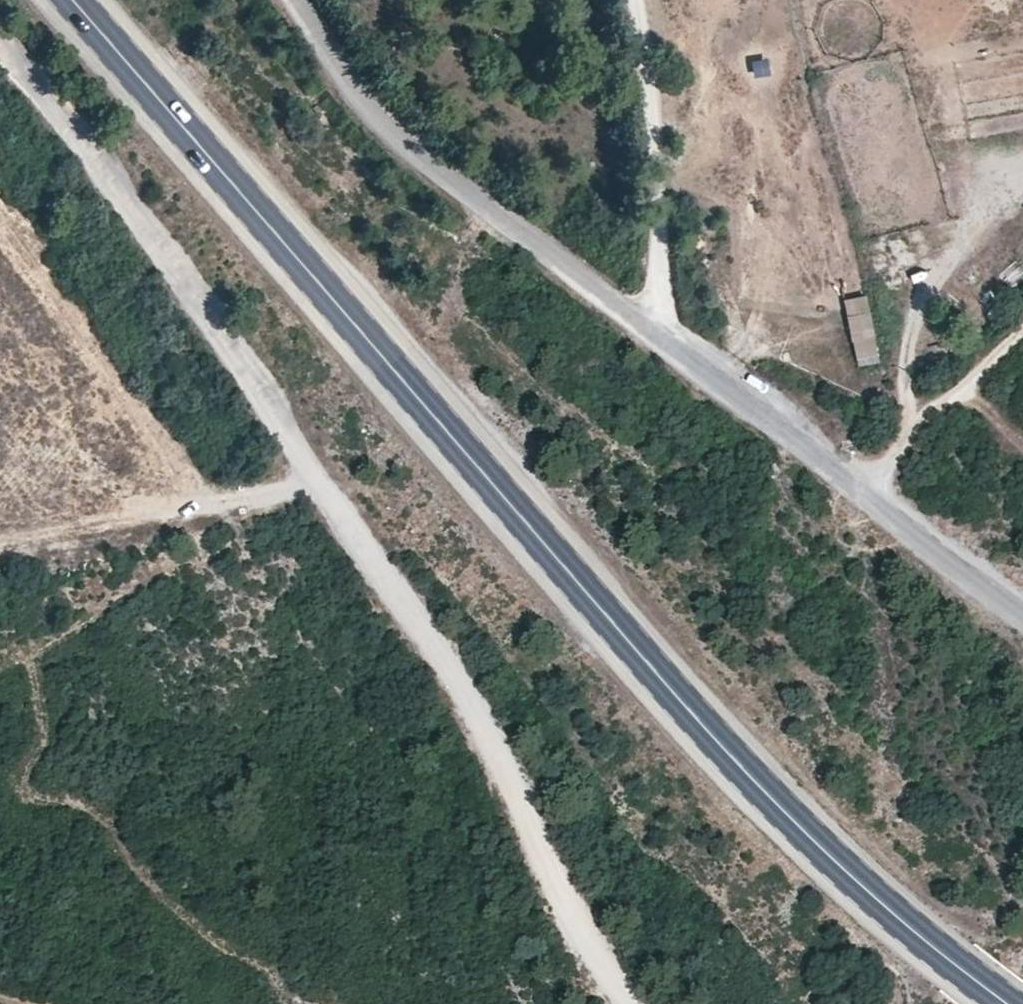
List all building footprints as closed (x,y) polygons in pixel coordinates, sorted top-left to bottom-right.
[(749,56),(752,71),(769,68),(766,53),(749,56)] [(859,365),(881,360),(864,290),(842,296),(859,365)]
